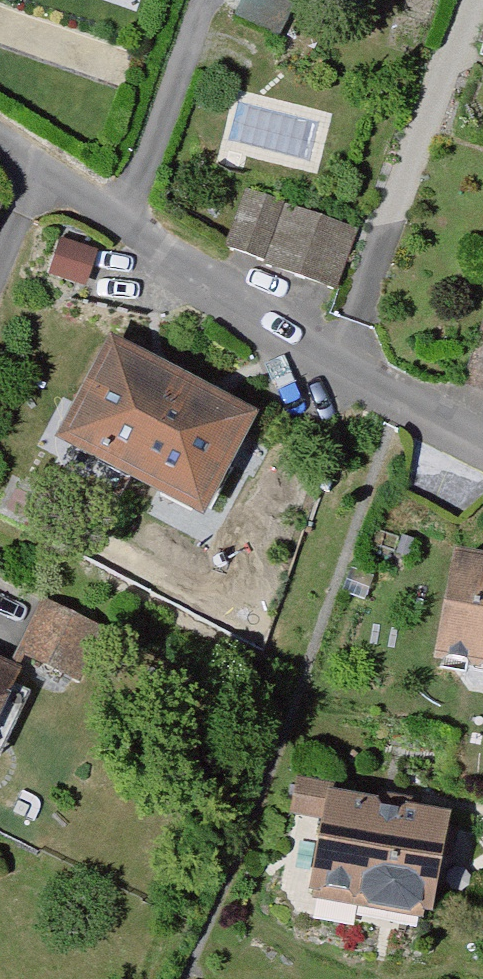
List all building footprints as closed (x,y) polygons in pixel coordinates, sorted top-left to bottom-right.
[(246,190),(224,250),(333,290),(356,230),(246,190)] [(117,334),(65,433),(209,508),(261,409),(117,334)] [(440,664),(482,671),(482,554),(456,551),(440,664)] [(48,595),(20,646),(79,677),(107,626),(48,595)] [(25,669),(0,656),(0,720),(25,669)] [(334,792),(315,896),(438,919),(457,815),(334,792)]
